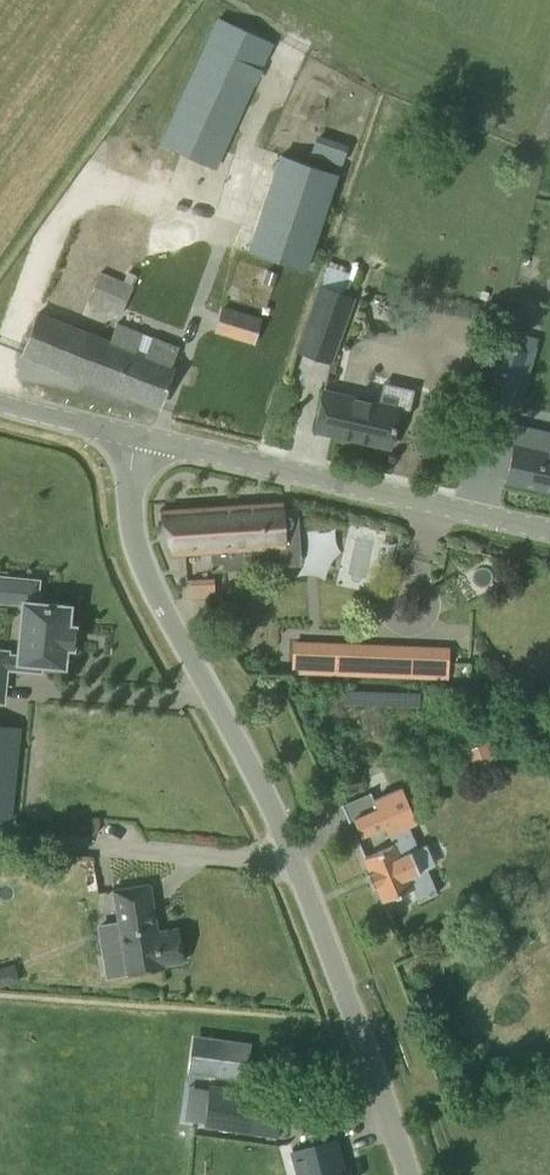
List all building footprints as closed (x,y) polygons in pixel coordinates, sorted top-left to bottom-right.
[(216,168),(273,42),(218,17),(161,143),(216,168)] [(283,154),(251,251),(306,269),(337,171),(283,154)] [(332,362),(354,296),(343,292),(350,271),(327,263),(298,350),(332,362)] [(122,312),(137,275),(127,271),(124,279),(99,269),(88,299),(122,312)] [(261,318),(224,306),(216,330),(253,342),(261,318)] [(159,406),(167,383),(180,349),(151,338),(146,354),(137,350),(143,333),(116,323),(109,340),(38,313),(31,330),(22,353),(159,406)] [(502,344),(488,395),(512,402),(527,350),(505,344),(502,344)] [(377,401),(323,389),(314,430),(389,446),(398,406),(401,391),(380,387),(377,401)] [(549,494),(549,436),(497,425),(493,444),(511,448),(503,484),(549,494)] [(282,501),(159,510),(173,553),(184,552),(209,551),(211,570),(252,568),(251,560),(250,549),(286,546),(285,535),(297,534),(295,508),(283,509),(282,501)] [(352,577),(376,582),(387,530),(356,523),(345,572),(353,573),(352,577)] [(191,575),(191,595),(224,595),(224,575),(191,575)] [(9,577),(9,579),(7,600),(23,601),(18,655),(7,654),(7,650),(0,650),(0,700),(3,701),(6,663),(17,664),(17,668),(39,670),(40,663),(64,665),(66,646),(73,646),(75,624),(68,624),(70,604),(36,601),(38,580),(9,577)] [(449,646),(293,640),(292,672),(448,679),(449,646)] [(0,725),(0,816),(10,817),(19,726),(0,725)] [(496,762),(488,740),(467,748),(475,770),(496,762)] [(437,892),(426,867),(419,870),(411,851),(418,848),(408,824),(416,820),(402,787),(373,799),(377,807),(353,817),(360,835),(384,824),(393,844),(364,857),(370,871),(368,871),(366,871),(373,886),(374,885),(374,884),(376,883),(383,900),(411,888),(417,901),(437,892)] [(123,951),(118,952),(123,973),(163,966),(163,964),(183,960),(177,927),(155,931),(154,924),(156,923),(149,883),(113,889),(123,951)] [(201,1035),(196,1073),(203,1074),(244,1079),(247,1061),(249,1042),(201,1035)] [(209,1084),(203,1125),(278,1136),(283,1095),(249,1090),(209,1084)] [(293,1151),(299,1174),(344,1174),(347,1173),(347,1171),(344,1172),(335,1140),(293,1151)]
